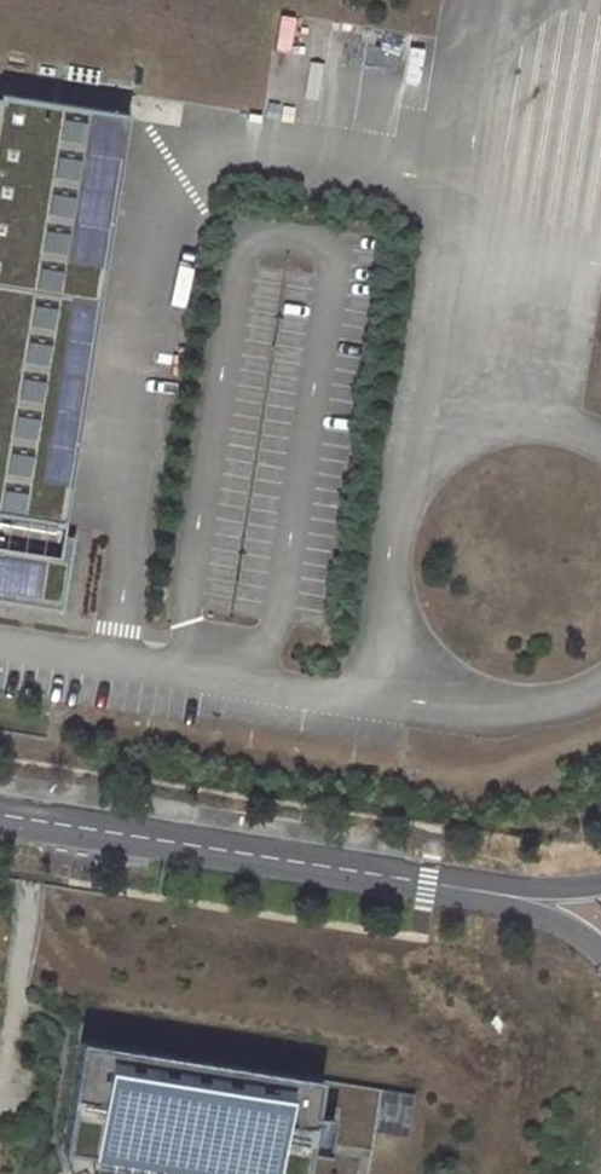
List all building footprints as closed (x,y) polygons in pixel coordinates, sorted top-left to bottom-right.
[(127,113),(0,93),(0,601),(61,611),(73,537),(60,535),(127,113)] [(322,1081),(80,1042),(62,1152),(198,1173),(307,1173),(322,1081)] [(408,1138),(415,1095),(381,1089),(374,1133),(408,1138)]
